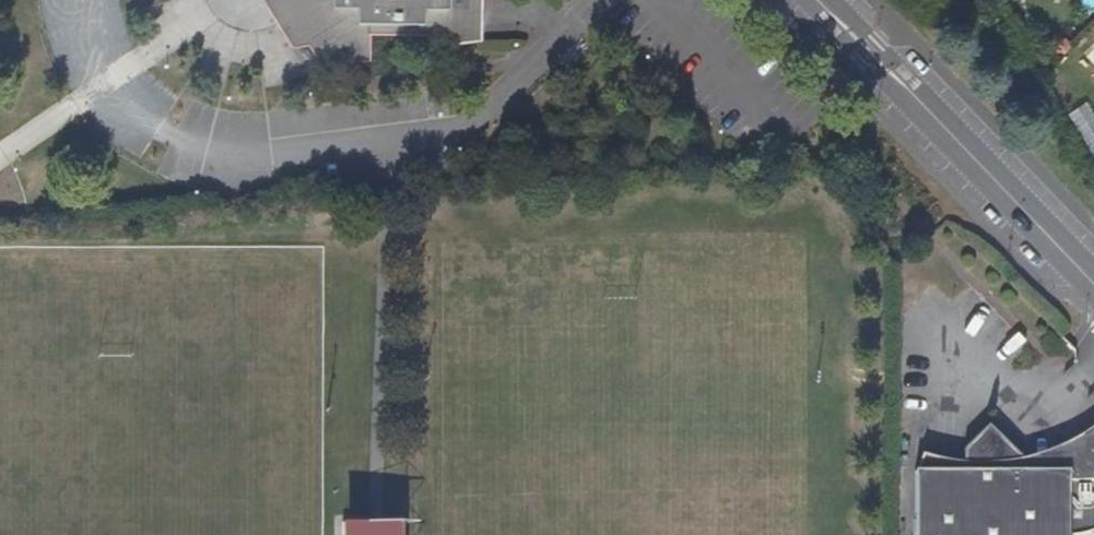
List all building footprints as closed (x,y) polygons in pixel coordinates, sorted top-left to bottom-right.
[(279,36),(290,53),(309,49),(306,44),(301,42),(287,0),(255,0),(279,36)] [(301,42),(306,44),(309,49),(311,52),(319,65),(386,56),(385,34),(446,35),(446,47),(483,43),(482,0),(287,0),(301,42)] [(913,534),(1093,534),(1093,532),(1093,531),(1093,441),(1078,456),(1075,470),(1031,471),(1021,460),(996,434),(986,425),(961,449),(961,461),(961,469),(915,469),(914,469),(913,518),(913,534)] [(1093,441),(1093,426),(1066,444),(1046,452),(1021,460),(1031,471),(1075,470),(1078,456),(1093,441)] [(961,469),(961,461),(922,453),(915,469),(961,469)] [(341,526),(341,534),(397,534),(386,534),(386,526),(376,526),(341,526)] [(397,526),(386,526),(386,534),(397,534),(397,526)]
